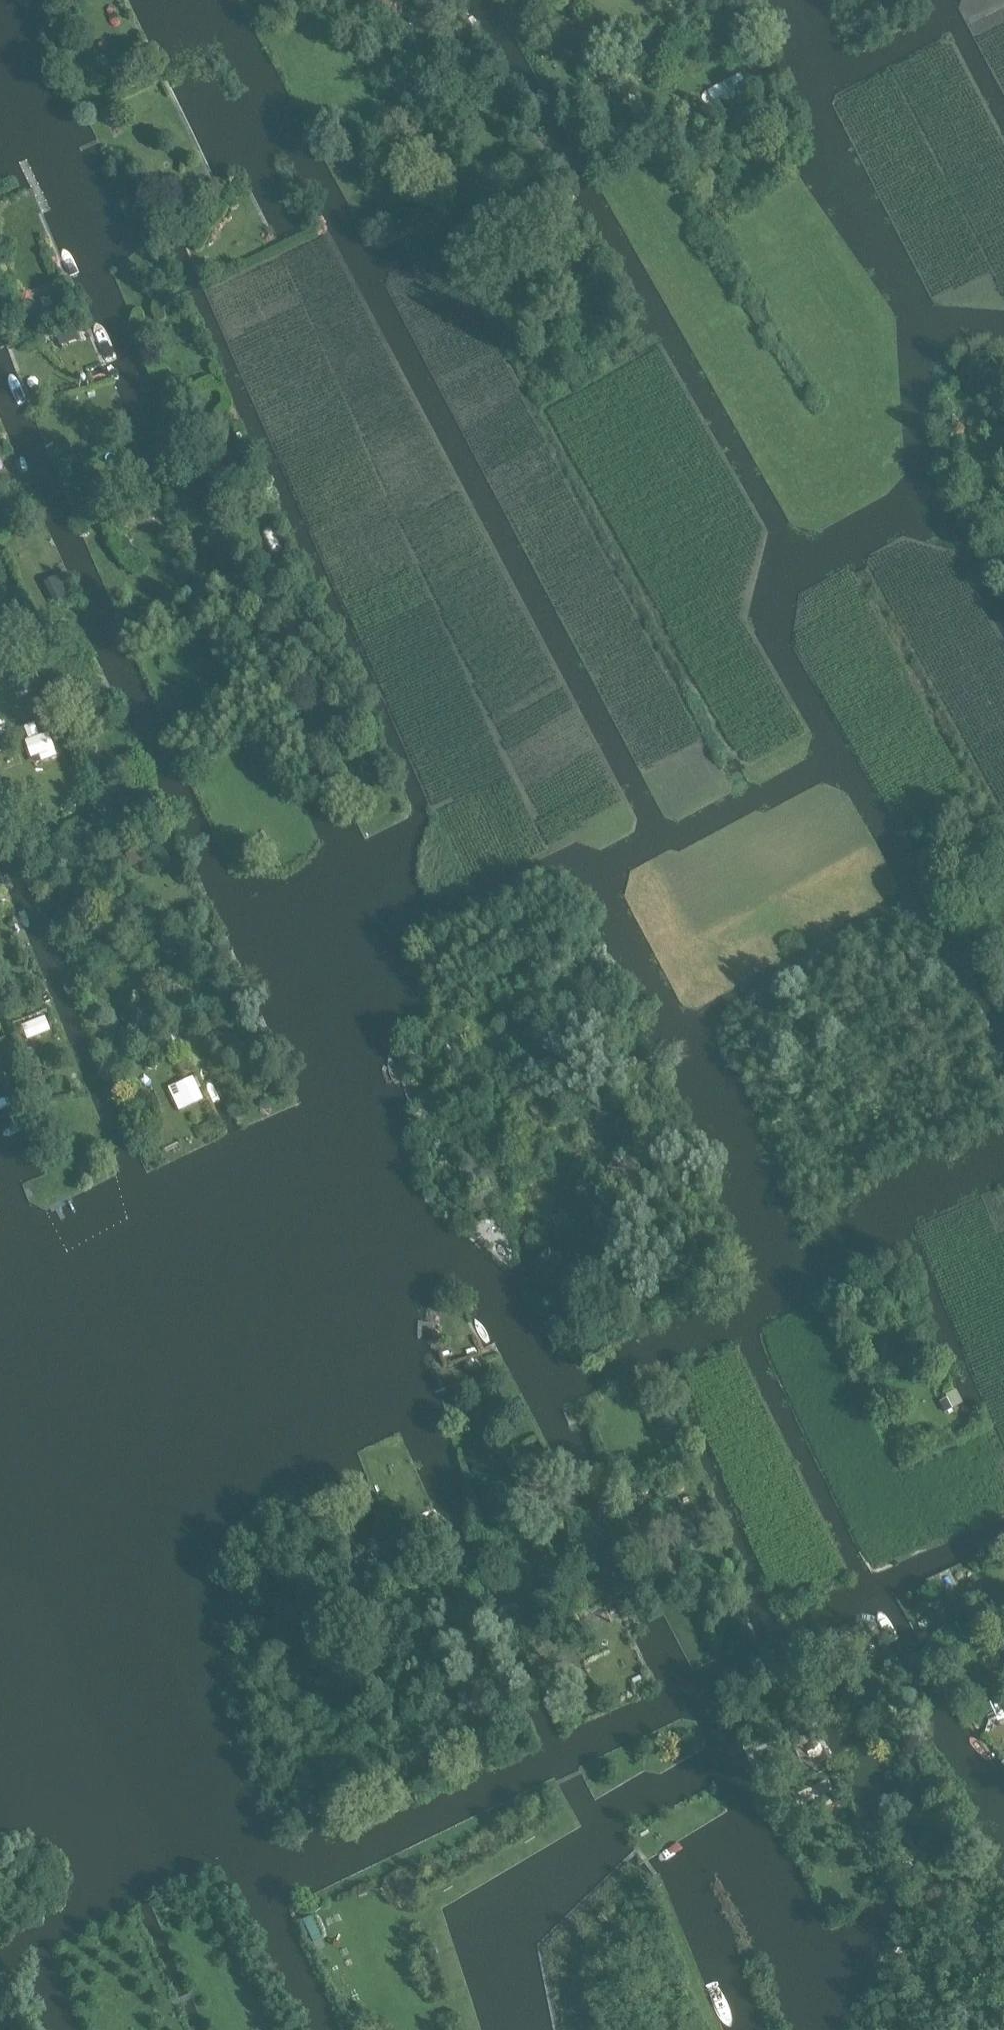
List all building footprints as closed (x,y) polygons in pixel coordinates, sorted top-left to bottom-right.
[(183,220),(190,217),(187,210),(180,213),(183,220)] [(56,295),(41,299),(47,322),(62,317),(56,295)] [(70,331),(57,334),(61,347),(73,344),(70,331)] [(242,433),(237,435),(240,443),(245,440),(242,433)] [(257,496),(253,488),(243,492),(246,501),(257,496)] [(62,575),(45,583),(57,608),(74,600),(62,575)] [(30,741),(26,742),(35,765),(58,757),(49,733),(40,737),(36,724),(25,727),(30,741)] [(22,1026),(28,1041),(52,1031),(46,1017),(22,1026)] [(180,1112),(205,1100),(194,1077),(170,1088),(180,1112)] [(585,1179),(584,1189),(597,1190),(598,1180),(585,1179)]
